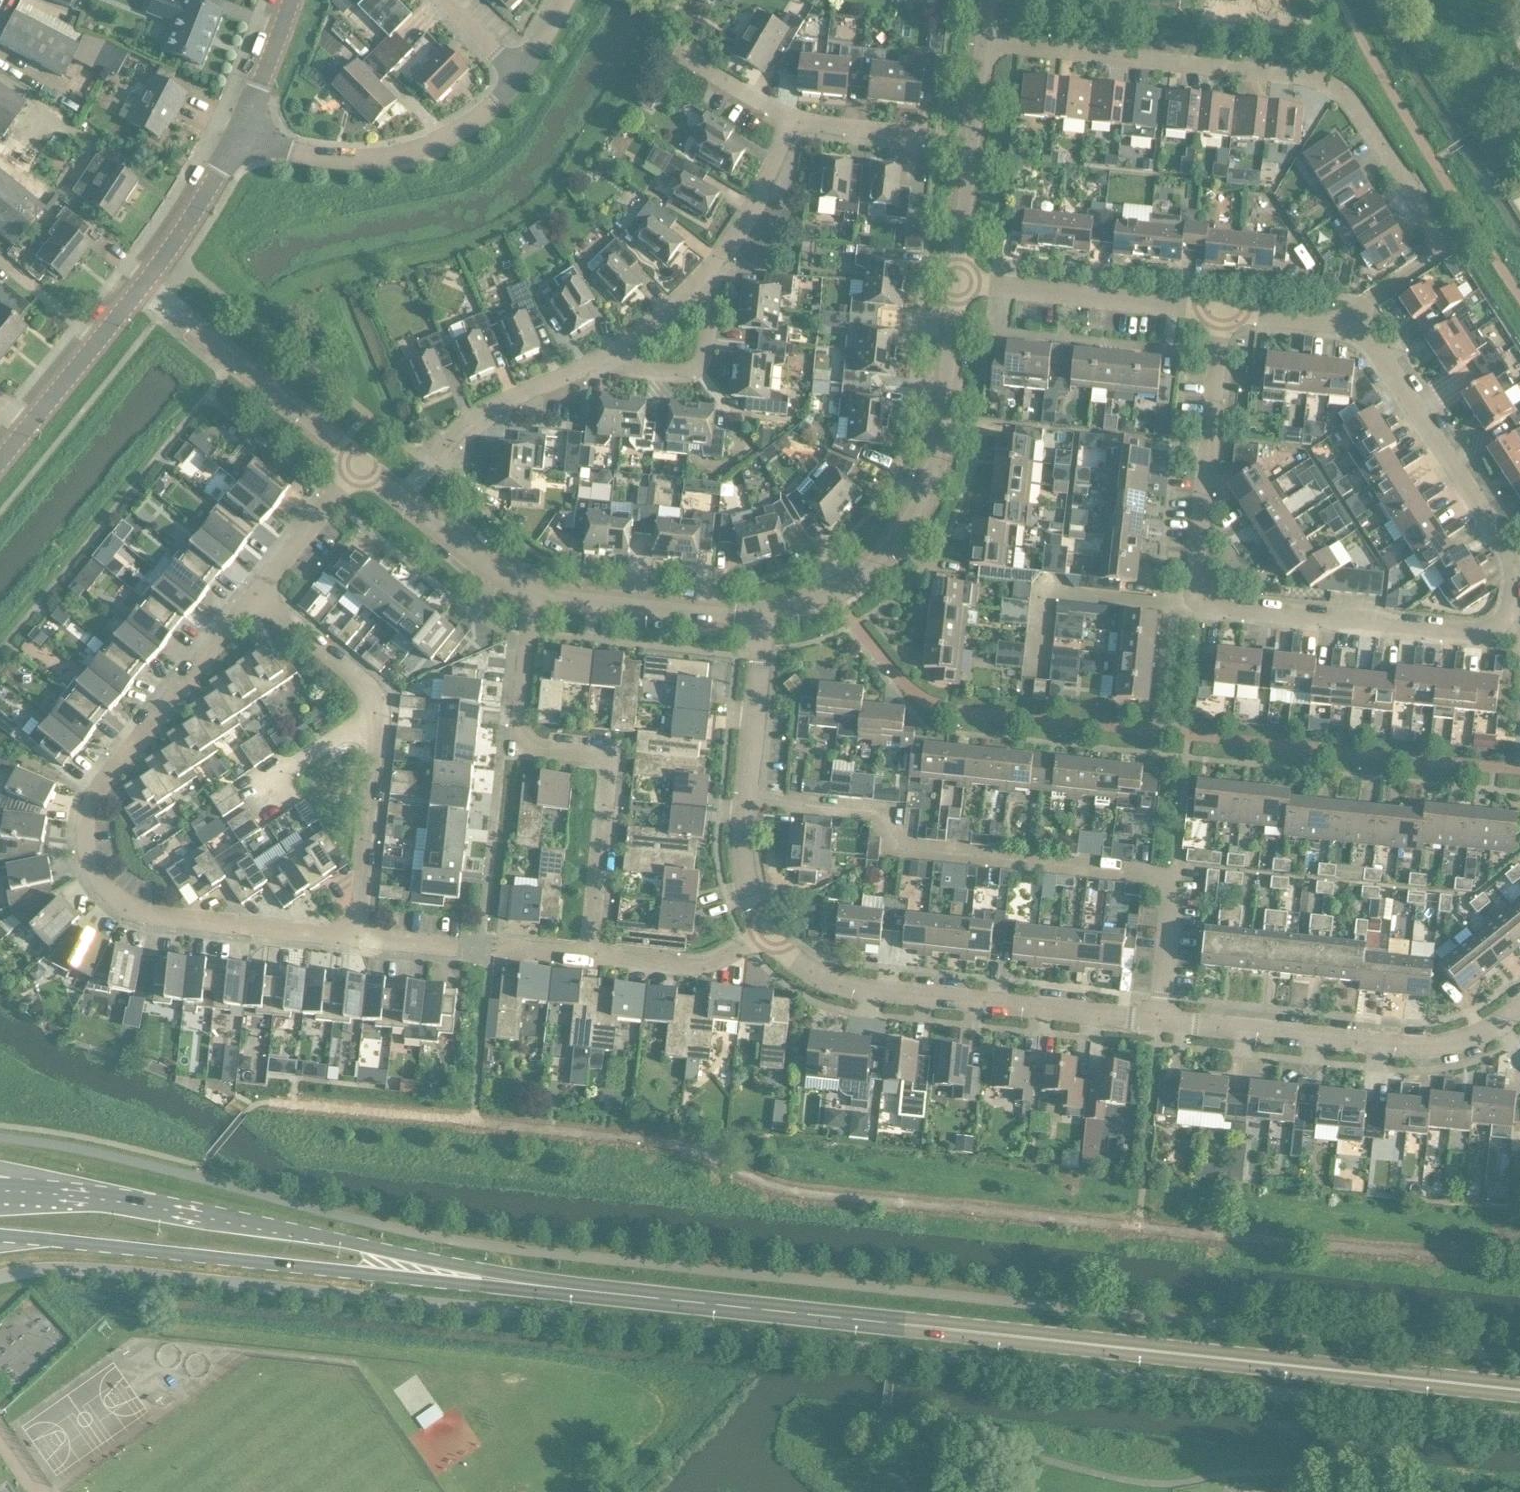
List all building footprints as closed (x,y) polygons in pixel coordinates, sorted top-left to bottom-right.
[(78,46),(86,31),(77,26),(27,0),(20,0),(14,12),(0,38),(0,43),(62,76),(78,46)] [(150,8),(148,12),(173,22),(162,50),(200,64),(220,12),(189,0),(182,0),(181,2),(176,0),(153,0),(150,8)] [(404,40),(395,31),(412,14),(398,0),(364,0),(358,6),(389,36),(372,53),(381,63),(404,40)] [(790,45),(792,40),(804,20),(789,12),(781,25),(759,12),(735,54),(762,70),(781,39),(790,45)] [(413,49),(404,40),(381,63),(390,71),(413,49)] [(792,40),(790,45),(781,61),(789,65),(801,66),(798,92),(822,94),(826,58),(812,57),(814,43),(792,40)] [(445,46),(414,78),(436,100),(467,69),(445,46)] [(826,58),(822,94),(846,97),(849,72),(861,73),(863,48),(841,46),(839,60),(826,58)] [(894,102),(898,66),(885,65),(886,51),(864,48),(861,73),(872,74),(869,99),(894,102)] [(381,63),(372,53),(361,64),(358,61),(334,84),(373,123),(396,100),(379,82),(390,71),(381,63)] [(912,68),(898,66),(894,102),(919,105),(922,80),(933,81),(936,56),(914,54),(912,68)] [(152,75),(128,122),(158,137),(175,105),(178,106),(185,92),(152,75)] [(1055,118),(1059,79),(1025,75),(1021,114),(1055,118)] [(1059,79),(1055,118),(1089,121),(1093,82),(1059,79)] [(1093,82),(1089,121),(1122,125),(1126,86),(1093,82)] [(3,136),(25,102),(0,86),(0,134),(3,136)] [(1126,86),(1122,125),(1121,135),(1155,139),(1160,89),(1126,86)] [(1198,133),(1202,94),(1168,90),(1164,129),(1198,133)] [(1202,94),(1198,133),(1231,137),(1236,97),(1202,94)] [(1236,97),(1231,137),(1265,140),(1269,101),(1236,97)] [(1269,101),(1265,140),(1299,144),(1303,105),(1269,101)] [(728,126),(707,113),(695,133),(705,139),(697,154),(731,173),(745,149),(722,136),(728,126)] [(1322,183),(1355,162),(1336,133),(1303,155),(1322,183)] [(128,196),(137,182),(117,168),(123,158),(102,144),(95,154),(105,161),(81,197),(111,217),(126,195),(128,196)] [(705,216),(719,192),(697,179),(703,169),(674,152),(662,172),(679,181),(671,196),(705,216)] [(1051,155),(1050,163),(1064,165),(1065,153),(1052,152),(1051,155)] [(1050,163),(1051,155),(1042,155),(1042,162),(1050,163)] [(1118,166),(1118,160),(1118,156),(1106,155),(1105,165),(1118,166)] [(824,158),(822,174),(815,173),(812,174),(810,177),(809,186),(811,189),(813,191),(820,192),(819,198),(836,200),(835,211),(845,212),(844,220),(857,221),(861,188),(849,187),(852,161),(824,158)] [(1373,190),(1355,162),(1322,183),(1340,212),(1373,190)] [(908,219),(910,193),(898,192),(901,166),(873,163),(869,203),(886,205),(885,216),(908,219)] [(44,207),(0,172),(0,233),(13,244),(44,207)] [(1373,190),(1340,212),(1359,240),(1392,218),(1373,190)] [(1056,247),(1059,214),(1031,211),(1033,195),(1015,193),(1011,232),(1023,233),(1022,243),(1056,247)] [(651,200),(637,218),(627,230),(628,233),(667,263),(684,241),(664,225),(671,216),(651,200)] [(58,221),(48,233),(52,236),(36,256),(60,276),(76,256),(79,258),(90,245),(80,238),(89,227),(64,207),(55,218),(58,221)] [(1087,217),(1059,214),(1056,247),(1090,250),(1091,240),(1102,242),(1106,211),(1088,209),(1087,217)] [(1152,214),(1151,224),(1147,257),(1181,260),(1182,250),(1194,251),(1197,220),(1198,211),(1181,209),(1181,217),(1152,214)] [(1123,213),(1106,211),(1102,242),(1114,243),(1113,253),(1147,257),(1151,224),(1123,221),(1123,213)] [(1410,247),(1392,218),(1359,240),(1366,251),(1361,254),(1369,267),(1374,264),(1377,268),(1410,247)] [(1197,220),(1194,251),(1205,253),(1204,263),(1238,266),(1242,233),(1214,230),(1215,222),(1197,220)] [(1270,236),(1242,233),(1238,266),(1272,270),(1274,260),(1285,261),(1288,230),(1271,228),(1270,236)] [(616,238),(599,253),(588,264),(588,267),(621,303),(642,284),(624,265),(633,257),(616,238)] [(866,281),(903,285),(905,263),(884,261),(885,248),(857,245),(855,264),(867,269),(866,281)] [(554,279),(562,292),(548,301),(570,334),(594,319),(579,297),(589,291),(573,266),(554,279)] [(794,275),(766,272),(765,285),(743,283),(741,305),(778,309),(779,297),(792,295),(794,275)] [(514,285),(521,301),(511,305),(515,315),(499,322),(515,359),(541,348),(531,324),(542,319),(525,280),(514,285)] [(1442,313),(1463,299),(1454,284),(1439,294),(1430,280),(1400,299),(1412,318),(1436,303),(1442,313)] [(903,285),(866,281),(864,293),(852,295),(850,314),(878,317),(879,305),(901,307),(903,285)] [(3,282),(0,286),(0,301),(1,302),(0,304),(0,358),(7,349),(5,348),(10,342),(12,343),(25,327),(15,318),(17,315),(19,316),(29,304),(3,282)] [(1463,299),(1442,313),(1448,322),(1425,338),(1437,356),(1477,330),(1469,317),(1473,314),(1463,299)] [(778,309),(741,305),(739,327),(760,329),(759,342),(786,344),(788,325),(777,321),(778,309)] [(841,333),(842,310),(823,309),(822,332),(841,333)] [(485,312),(464,320),(450,326),(449,330),(469,378),(495,367),(485,343),(496,338),(485,312)] [(850,314),(849,327),(846,348),(858,350),(896,354),(898,331),(877,329),(878,317),(850,314)] [(1477,330),(1437,356),(1449,375),(1472,359),(1479,369),(1500,355),(1490,340),(1486,343),(1477,330)] [(449,387),(439,363),(450,358),(439,332),(417,341),(423,354),(408,361),(423,398),(449,387)] [(1313,337),(1304,336),(1303,350),(1312,351),(1313,337)] [(736,352),(734,374),(771,378),(772,366),(784,364),(786,344),(759,342),(757,354),(736,352)] [(1026,380),(1030,345),(1007,342),(1006,358),(994,357),(991,384),(1025,388),(1026,380)] [(1026,380),(1025,388),(1058,391),(1061,364),(1050,363),(1052,347),(1030,345),(1026,380)] [(1061,364),(1058,391),(1070,392),(1071,385),(1093,388),(1097,352),(1074,349),(1073,365),(1061,364)] [(845,364),(843,375),(836,375),(835,382),(843,382),(843,383),(871,386),(872,373),(893,376),(896,354),(858,350),(857,362),(845,364)] [(1097,352),(1093,388),(1106,389),(1105,399),(1106,399),(1103,429),(1110,430),(1112,415),(1113,400),(1114,390),(1118,354),(1097,352)] [(1118,354),(1114,390),(1135,392),(1139,356),(1118,354)] [(1286,391),(1289,356),(1267,354),(1266,366),(1254,364),(1251,392),(1263,394),(1262,400),(1284,402),(1286,391)] [(1500,355),(1479,369),(1485,378),(1461,394),(1473,412),(1504,393),(1514,386),(1505,373),(1510,370),(1500,355)] [(1162,359),(1139,356),(1135,392),(1157,395),(1156,402),(1168,403),(1171,376),(1160,374),(1162,359)] [(1311,358),(1289,356),(1286,391),(1307,393),(1311,358)] [(1332,361),(1311,358),(1307,393),(1329,396),(1332,361)] [(1332,361),(1329,396),(1351,398),(1355,405),(1375,391),(1365,377),(1353,375),(1355,363),(1332,361)] [(771,378),(734,374),(731,396),(753,398),(751,410),(787,414),(789,397),(770,389),(771,378)] [(843,383),(841,396),(839,417),(851,418),(888,422),(891,400),(869,398),(871,386),(843,383)] [(1375,391),(1355,405),(1362,415),(1343,427),(1355,445),(1385,426),(1373,408),(1382,402),(1375,391)] [(1473,412),(1486,431),(1509,415),(1516,425),(1519,422),(1519,401),(1512,406),(1504,393),(1473,412)] [(587,415),(586,432),(584,443),(603,445),(610,439),(611,434),(620,435),(624,398),(602,395),(600,417),(587,415)] [(624,398),(620,435),(630,436),(630,441),(635,449),(653,451),(656,423),(644,421),(646,400),(624,398)] [(656,423),(653,451),(688,454),(689,442),(693,405),(671,403),(669,424),(656,423)] [(693,405),(689,442),(701,444),(703,456),(723,458),(726,430),(713,429),(715,407),(693,405)] [(1042,406),(1042,420),(1054,421),(1054,406),(1042,406)] [(1118,416),(1112,415),(1110,430),(1117,431),(1118,416)] [(1391,428),(1398,423),(1394,415),(1386,420),(1391,428)] [(888,422),(851,418),(849,439),(837,438),(832,446),(857,458),(865,442),(886,444),(888,422)] [(999,436),(997,458),(1033,461),(1035,439),(1042,440),(1043,429),(1016,426),(1015,437),(999,436)] [(1385,426),(1355,445),(1355,446),(1347,451),(1358,467),(1366,462),(1366,463),(1388,449),(1396,444),(1385,426)] [(1515,431),(1515,430),(1487,448),(1500,468),(1519,455),(1519,427),(1515,431)] [(494,464),(531,468),(532,456),(545,454),(547,435),(519,432),(517,444),(496,442),(494,464)] [(1144,439),(1109,435),(1105,435),(1103,447),(1107,447),(1105,468),(1112,469),(1112,470),(1148,473),(1150,451),(1143,450),(1144,439)] [(1303,435),(1302,443),(1311,444),(1312,436),(1303,435)] [(1235,443),(1233,455),(1257,457),(1259,445),(1235,443)] [(1399,466),(1388,449),(1366,463),(1366,462),(1358,467),(1369,485),(1399,466)] [(1408,455),(1412,463),(1420,458),(1415,450),(1408,455)] [(825,459),(820,465),(809,476),(818,484),(846,509),(861,493),(845,479),(854,464),(829,452),(825,459)] [(1233,455),(1233,462),(1232,467),(1239,477),(1227,484),(1239,503),(1269,484),(1257,465),(1257,457),(1233,455)] [(1412,463),(1408,455),(1400,460),(1405,467),(1412,463)] [(1500,468),(1513,487),(1519,482),(1519,455),(1500,468)] [(248,474),(240,483),(273,510),(281,501),(278,499),(289,486),(290,486),(291,485),(256,457),(244,471),(248,474)] [(1033,461),(997,458),(995,479),(1030,483),(1033,461)] [(531,468),(494,464),(491,486),(513,489),(511,501),(539,504),(541,490),(529,489),(531,468)] [(1315,480),(1322,475),(1315,464),(1307,469),(1315,480)] [(1410,483),(1399,466),(1369,485),(1381,502),(1410,483)] [(1112,470),(1110,491),(1146,495),(1148,473),(1112,470)] [(1322,475),(1315,480),(1322,491),(1329,486),(1322,475)] [(1344,477),(1334,484),(1342,496),(1353,489),(1344,477)] [(1053,485),(1068,487),(1069,480),(1054,478),(1053,485)] [(995,479),(992,501),(1028,504),(1030,483),(995,479)] [(1269,484),(1239,503),(1251,521),(1281,502),(1287,498),(1276,480),(1269,484)] [(1074,487),(1089,489),(1089,488),(1092,489),(1092,483),(1075,481),(1074,487)] [(229,490),(218,504),(252,532),(263,518),(265,520),(273,510),(240,483),(232,493),(229,490)] [(1410,483),(1381,502),(1392,519),(1421,500),(1410,483)] [(846,509),(818,484),(810,493),(799,487),(795,491),(787,496),(801,520),(815,511),(830,526),(846,509)] [(1430,489),(1435,497),(1442,492),(1437,484),(1430,489)] [(1068,487),(1053,485),(1053,492),(1067,494),(1068,487)] [(1089,489),(1074,487),(1072,505),(1082,506),(1083,495),(1088,495),(1089,489)] [(1435,497),(1430,489),(1422,494),(1427,502),(1435,497)] [(1146,495),(1110,491),(1101,490),(1100,497),(1109,498),(1108,513),(1143,516),(1146,495)] [(612,502),(596,500),(577,498),(574,526),(587,528),(584,549),(606,551),(610,514),(612,502)] [(764,507),(767,518),(755,521),(765,558),(786,552),(781,531),(795,523),(781,500),(773,504),(764,507)] [(1338,516),(1346,511),(1338,500),(1331,505),(1338,516)] [(1421,500),(1392,519),(1403,536),(1432,517),(1421,500)] [(992,501),(990,522),(1010,524),(1010,525),(1026,527),(1028,504),(992,501)] [(1281,502),(1251,521),(1263,539),(1292,520),(1281,502)] [(210,520),(202,530),(235,557),(243,547),(241,546),(252,532),(218,504),(207,517),(210,520)] [(631,516),(610,514),(606,551),(628,554),(631,532),(643,534),(646,506),(632,504),(631,516)] [(646,506),(643,534),(655,535),(653,556),(675,559),(679,521),(680,509),(646,506)] [(752,510),(732,515),(722,514),(719,542),(738,542),(743,563),(765,558),(755,521),(752,510)] [(691,522),(679,521),(675,559),(697,561),(700,540),(712,541),(715,513),(696,511),(691,522)] [(1353,522),(1346,511),(1338,516),(1345,527),(1353,522)] [(1108,513),(1105,534),(1141,538),(1143,516),(1108,513)] [(1432,517),(1403,536),(1414,553),(1444,534),(1432,517)] [(1460,518),(1452,523),(1457,531),(1464,526),(1460,518)] [(975,520),(972,542),(1008,546),(1010,525),(1010,524),(990,522),(975,520)] [(1304,538),(1292,520),(1263,539),(1275,558),(1304,538)] [(1063,531),(1064,524),(1049,522),(1048,530),(1063,531)] [(1457,531),(1452,523),(1444,528),(1449,536),(1457,531)] [(1069,531),(1085,533),(1084,532),(1085,525),(1070,524),(1069,531)] [(191,537),(180,550),(214,578),(225,564),(228,566),(235,557),(202,530),(195,540),(191,537)] [(1085,533),(1069,531),(1068,538),(1085,540),(1085,533)] [(1105,534),(1103,555),(1139,559),(1141,538),(1105,534)] [(1455,551),(1444,534),(1414,553),(1426,571),(1434,566),(1433,565),(1455,552),(1455,551)] [(1304,538),(1275,558),(1287,576),(1298,569),(1298,568),(1316,557),(1315,556),(1327,548),(1339,541),(1336,535),(1324,544),(1323,542),(1311,550),(1304,538)] [(1008,546),(972,542),(970,564),(985,566),(984,577),(1032,582),(1041,572),(1041,571),(1013,568),(1015,547),(1008,546)] [(1053,573),(1056,546),(1044,544),(1041,571),(1041,572),(1053,573)] [(304,551),(313,564),(321,558),(313,545),(304,551)] [(1068,547),(1056,546),(1053,573),(1065,574),(1068,547)] [(1463,546),(1455,551),(1455,552),(1433,565),(1434,566),(1445,583),(1474,563),(1463,546)] [(347,591),(368,565),(363,562),(366,558),(354,547),(330,577),(347,591)] [(1340,567),(1327,548),(1315,556),(1316,557),(1298,568),(1298,569),(1310,587),(1320,580),(1327,590),(1345,592),(1348,568),(1340,567)] [(173,567),(165,577),(198,603),(205,594),(203,592),(214,578),(180,550),(169,564),(173,567)] [(1483,552),(1475,558),(1480,565),(1488,560),(1483,552)] [(1103,555),(1101,569),(1082,567),(1080,587),(1119,592),(1121,580),(1136,582),(1139,559),(1103,555)] [(1474,563),(1445,583),(1456,600),(1454,608),(1463,610),(1490,593),(1483,583),(1486,581),(1474,563)] [(368,565),(347,591),(364,604),(388,575),(376,565),(372,569),(368,565)] [(1348,568),(1345,592),(1357,593),(1360,569),(1348,568)] [(1360,569),(1357,593),(1369,594),(1372,571),(1360,569)] [(87,590),(95,581),(82,571),(75,580),(87,590)] [(1384,572),(1372,571),(1369,594),(1381,596),(1384,572)] [(388,575),(364,604),(381,618),(401,593),(397,589),(400,585),(388,575)] [(934,580),(931,602),(967,606),(975,607),(978,577),(967,576),(966,584),(934,580)] [(153,583),(142,597),(176,625),(188,611),(190,613),(198,603),(165,577),(157,586),(153,583)] [(1440,582),(1428,588),(1436,606),(1448,600),(1440,582)] [(323,593),(313,585),(297,605),(307,612),(323,593)] [(1012,599),(1002,598),(1001,610),(1028,612),(1031,590),(1013,588),(1012,599)] [(406,596),(401,593),(381,618),(398,632),(421,602),(409,593),(406,596)] [(176,625),(142,597),(131,610),(135,614),(127,623),(160,650),(167,641),(165,639),(176,625)] [(421,602),(398,632),(414,645),(435,620),(430,616),(433,612),(421,602)] [(967,606),(931,602),(929,624),(965,628),(967,606)] [(1028,612),(1001,610),(999,621),(1003,622),(1003,624),(1013,626),(1014,623),(1027,624),(1028,612)] [(1119,632),(1155,636),(1157,614),(1121,610),(1119,632)] [(1055,625),(1083,628),(1084,617),(1056,614),(1055,625)] [(353,618),(342,631),(337,637),(346,644),(362,625),(353,618)] [(435,620),(414,645),(431,659),(436,654),(445,662),(460,643),(459,642),(458,643),(450,637),(455,630),(443,620),(439,624),(435,620)] [(115,630),(104,644),(139,672),(150,658),(152,659),(160,650),(127,623),(119,633),(115,630)] [(337,637),(342,631),(333,623),(328,630),(337,637)] [(965,628),(929,624),(927,645),(962,649),(965,628)] [(1083,628),(1055,625),(1054,638),(1081,640),(1083,628)] [(1155,636),(1119,632),(1109,631),(1107,652),(1117,653),(1153,657),(1155,636)] [(1293,634),(1292,643),(1301,644),(1302,635),(1293,634)] [(998,641),(996,652),(1024,655),(1025,644),(998,641)] [(1301,644),(1292,643),(1291,652),(1300,653),(1301,644)] [(97,660),(89,670),(122,697),(130,687),(127,685),(139,672),(104,644),(93,657),(97,660)] [(962,649),(927,645),(924,667),(936,669),(935,682),(959,684),(962,649)] [(545,651),(537,721),(560,724),(564,682),(590,685),(594,651),(563,647),(562,653),(545,651)] [(1053,647),(1051,668),(1078,671),(1080,650),(1053,647)] [(1240,651),(1237,686),(1271,689),(1272,676),(1274,654),(1275,654),(1275,648),(1263,647),(1262,653),(1240,651)] [(1415,647),(1414,656),(1423,657),(1424,648),(1415,647)] [(1237,686),(1240,651),(1218,648),(1217,660),(1205,659),(1202,687),(1215,688),(1215,683),(1237,686)] [(1333,648),(1332,657),(1341,658),(1342,649),(1333,648)] [(298,673),(285,653),(283,653),(284,654),(275,660),(269,650),(262,655),(258,649),(236,663),(238,666),(239,666),(261,698),(298,673)] [(367,651),(362,657),(371,664),(376,658),(367,651)] [(625,654),(594,651),(590,685),(616,687),(612,729),(634,732),(641,662),(624,660),(625,654)] [(1455,660),(1464,661),(1465,652),(1456,651),(1455,660)] [(1024,655),(996,652),(995,664),(1022,667),(1024,655)] [(1374,652),(1373,661),(1381,662),(1382,653),(1374,652)] [(1153,657),(1117,653),(1114,675),(1150,679),(1153,657)] [(1272,676),(1271,689),(1292,691),(1295,656),(1275,654),(1274,654),(1272,676)] [(1504,656),(1496,655),(1494,671),(1502,671),(1504,656)] [(675,708),(709,712),(712,681),(707,680),(708,663),(646,656),(644,678),(678,682),(675,708)] [(1292,691),(1311,694),(1312,694),(1315,668),(1316,659),(1295,656),(1292,691)] [(1423,657),(1414,656),(1414,665),(1422,666),(1423,657)] [(1341,658),(1332,657),(1331,666),(1340,667),(1341,658)] [(385,666),(376,658),(371,664),(380,672),(385,666)] [(1464,661),(1455,660),(1454,669),(1463,670),(1464,661)] [(1381,662),(1373,661),(1372,670),(1380,671),(1381,662)] [(239,666),(238,666),(241,669),(235,673),(231,667),(209,681),(217,692),(218,692),(234,716),(234,715),(234,716),(261,698),(239,666)] [(445,678),(443,700),(475,704),(476,698),(481,699),(482,682),(474,681),(476,671),(477,671),(477,670),(453,667),(452,679),(445,678)] [(1396,667),(1396,677),(1393,702),(1394,702),(1414,704),(1417,669),(1396,667)] [(1035,679),(1033,699),(1043,700),(1044,697),(1058,698),(1060,681),(1077,683),(1078,671),(1051,668),(1049,680),(1035,679)] [(1312,694),(1311,694),(1310,703),(1331,705),(1335,670),(1315,668),(1312,694)] [(1438,671),(1417,669),(1414,704),(1434,706),(1438,671)] [(122,697),(89,670),(81,680),(78,677),(67,690),(101,718),(112,704),(114,706),(122,697)] [(1335,670),(1331,705),(1352,707),(1355,672),(1335,670)] [(1438,671),(1434,706),(1433,717),(1453,719),(1454,708),(1458,674),(1438,671)] [(1355,672),(1352,707),(1372,709),(1376,675),(1355,672)] [(802,683),(795,674),(784,684),(791,693),(802,683)] [(1478,676),(1458,674),(1454,708),(1475,711),(1478,676)] [(1150,679),(1114,675),(1112,697),(1148,701),(1150,679)] [(1376,675),(1372,709),(1393,712),(1394,702),(1393,702),(1396,677),(1376,675)] [(1478,676),(1475,711),(1496,713),(1499,678),(1478,676)] [(838,724),(842,686),(820,684),(818,699),(800,697),(796,739),(808,740),(810,717),(831,719),(830,724),(838,724)] [(842,686),(838,724),(837,736),(858,738),(859,722),(860,722),(862,704),(864,689),(842,686)] [(59,707),(51,717),(84,743),(92,734),(90,732),(101,718),(67,690),(56,704),(59,707)] [(218,692),(217,692),(219,696),(214,700),(209,693),(188,707),(196,719),(196,718),(212,742),(213,742),(240,724),(234,716),(234,715),(234,716),(218,692)] [(401,695),(399,707),(424,710),(426,698),(401,695)] [(475,704),(443,700),(441,722),(478,726),(479,710),(475,710),(475,704)] [(859,722),(858,738),(872,739),(871,744),(879,745),(883,706),(862,704),(860,722),(859,722)] [(316,723),(326,716),(319,706),(314,706),(311,722),(316,723)] [(905,709),(883,706),(879,745),(887,746),(887,741),(901,742),(898,770),(910,771),(909,777),(910,771),(914,730),(903,729),(905,709)] [(638,730),(636,752),(698,759),(698,758),(700,742),(706,743),(709,712),(675,708),(673,734),(638,730)] [(84,743),(51,717),(44,726),(40,723),(28,737),(63,766),(64,765),(64,764),(74,751),(77,753),(84,743)] [(196,718),(196,719),(198,722),(192,726),(188,719),(167,734),(174,745),(175,745),(191,769),(191,768),(192,769),(219,751),(213,742),(212,742),(196,718)] [(441,722),(438,743),(471,747),(471,741),(476,741),(478,726),(441,722)] [(422,730),(397,727),(396,739),(404,740),(421,741),(422,730)] [(289,739),(282,728),(275,733),(282,744),(289,739)] [(910,771),(909,777),(921,778),(920,782),(929,783),(929,778),(943,779),(947,746),(926,744),(926,739),(914,738),(915,730),(914,730),(910,771)] [(260,733),(250,739),(264,760),(274,754),(260,733)] [(1474,733),(1473,746),(1494,748),(1496,735),(1474,733)] [(264,760),(250,739),(240,746),(254,767),(264,760)] [(404,740),(396,739),(395,750),(403,751),(404,740)] [(471,747),(438,743),(436,765),(473,769),(475,753),(470,753),(471,747)] [(175,745),(174,745),(177,748),(171,752),(167,746),(145,760),(153,771),(154,771),(169,795),(170,795),(171,795),(197,777),(192,769),(191,768),(191,769),(175,745)] [(947,746),(943,779),(957,781),(956,786),(964,787),(968,748),(947,746)] [(989,751),(968,748),(964,787),(972,787),(972,783),(986,784),(989,751)] [(1011,753),(989,751),(986,784),(1000,785),(999,790),(1007,791),(1011,753)] [(698,759),(636,752),(634,774),(675,778),(672,804),(707,808),(710,777),(704,776),(706,759),(698,758),(698,759)] [(1033,755),(1011,753),(1007,791),(1015,792),(1015,787),(1029,789),(1030,784),(1041,785),(1044,761),(1033,760),(1033,755)] [(17,769),(19,763),(2,756),(0,761),(0,765),(16,772),(17,769)] [(1055,762),(1044,761),(1041,785),(1053,786),(1052,796),(1074,798),(1078,760),(1056,758),(1055,762)] [(1099,762),(1078,760),(1074,798),(1082,799),(1082,794),(1096,796),(1099,762)] [(1099,762),(1096,796),(1095,804),(1109,805),(1109,802),(1117,803),(1121,765),(1099,762)] [(473,769),(436,765),(434,786),(471,790),(473,769)] [(1121,765),(1117,803),(1125,804),(1125,799),(1138,800),(1137,812),(1153,814),(1157,780),(1142,779),(1143,767),(1121,765)] [(39,817),(47,800),(49,801),(56,786),(17,769),(16,772),(7,791),(3,789),(0,796),(0,813),(5,814),(5,813),(39,817)] [(418,772),(393,770),(391,782),(416,784),(418,772)] [(154,771),(153,771),(155,775),(150,779),(145,772),(124,786),(135,802),(126,808),(125,807),(124,808),(137,827),(133,830),(138,838),(160,824),(155,817),(176,804),(171,795),(170,795),(169,795),(154,771)] [(569,809),(573,775),(541,771),(541,777),(524,776),(516,845),(538,848),(543,806),(569,809)] [(1217,820),(1221,783),(1198,781),(1194,818),(1217,820)] [(237,792),(230,782),(210,796),(216,806),(237,792)] [(391,782),(390,793),(415,796),(416,784),(391,782)] [(1244,785),(1221,783),(1217,820),(1240,823),(1244,785)] [(831,785),(830,795),(839,796),(840,785),(831,785)] [(1267,787),(1244,785),(1240,823),(1262,825),(1267,787)] [(471,790),(434,786),(431,808),(468,812),(471,790)] [(1267,787),(1262,825),(1285,828),(1290,797),(1290,790),(1267,787)] [(865,788),(864,798),(873,799),(874,789),(865,788)] [(824,802),(824,791),(803,790),(803,801),(824,802)] [(244,802),(237,792),(216,806),(223,816),(244,802)] [(1290,797),(1285,828),(1284,835),(1307,837),(1311,799),(1290,797)] [(305,799),(295,806),(308,826),(318,819),(305,799)] [(1334,802),(1311,799),(1307,837),(1330,840),(1334,802)] [(1334,802),(1330,840),(1353,842),(1357,804),(1334,802)] [(670,830),(628,826),(626,848),(696,855),(697,838),(703,839),(707,808),(672,804),(670,830)] [(1357,804),(1353,842),(1376,845),(1380,807),(1357,804)] [(1424,812),(1422,842),(1445,845),(1449,807),(1425,805),(1424,812)] [(1403,809),(1380,807),(1376,845),(1399,847),(1403,809)] [(1449,807),(1445,845),(1468,847),(1472,810),(1449,807)] [(468,812),(431,808),(429,829),(461,833),(462,827),(467,827),(468,812)] [(248,809),(227,823),(234,833),(255,819),(248,809)] [(1424,812),(1403,809),(1399,847),(1422,849),(1422,842),(1424,812)] [(1472,810),(1468,847),(1491,850),(1495,812),(1472,810)] [(1518,815),(1495,812),(1491,850),(1514,852),(1518,815)] [(5,814),(2,836),(0,836),(0,860),(41,853),(41,852),(40,852),(42,834),(45,834),(47,818),(39,817),(5,813),(5,814)] [(832,818),(804,815),(803,826),(787,825),(786,839),(781,839),(780,846),(819,850),(821,828),(831,829),(832,818)] [(255,819),(234,833),(240,842),(261,828),(255,819)] [(387,824),(385,836),(404,838),(405,827),(395,826),(395,825),(387,824)] [(936,839),(937,829),(926,827),(925,838),(936,839)] [(325,829),(287,854),(309,886),(309,887),(311,890),(332,875),(330,872),(336,868),(328,855),(336,849),(337,850),(338,849),(325,829)] [(461,833),(429,829),(426,851),(464,855),(465,839),(461,838),(461,833)] [(946,829),(937,829),(936,839),(945,840),(946,829)] [(1036,833),(1034,849),(1068,853),(1069,843),(1066,843),(1066,844),(1049,842),(1050,829),(1042,829),(1036,833)] [(979,844),(980,834),(971,833),(970,843),(979,844)] [(980,834),(979,844),(988,845),(989,834),(980,834)] [(881,837),(869,836),(866,860),(878,861),(881,837)] [(1069,843),(1068,853),(1077,854),(1078,844),(1069,843)] [(219,868),(212,857),(204,845),(166,871),(180,891),(181,890),(180,889),(189,883),(200,899),(221,885),(217,878),(222,875),(225,878),(219,868)] [(165,854),(159,846),(142,857),(147,865),(165,854)] [(819,850),(780,846),(780,854),(785,855),(783,869),(796,870),(794,882),(816,884),(817,868),(831,869),(833,852),(819,851),(819,850)] [(1102,857),(1111,857),(1112,847),(1103,846),(1102,857)] [(558,920),(565,850),(543,847),(538,889),(512,886),(508,920),(540,924),(540,918),(558,920)] [(626,848),(623,869),(665,874),(662,900),(696,903),(700,872),(694,872),(696,855),(626,848)] [(246,849),(225,863),(219,853),(212,857),(219,868),(225,878),(242,904),(263,889),(259,883),(264,879),(267,883),(261,872),(246,849)] [(1188,849),(1186,861),(1212,864),(1213,851),(1188,849)] [(464,855),(426,851),(424,872),(457,876),(457,870),(462,870),(464,855)] [(1213,851),(1212,864),(1220,864),(1221,852),(1213,851)] [(1236,866),(1237,854),(1228,853),(1227,865),(1236,866)] [(287,854),(261,872),(267,883),(284,908),(305,894),(300,887),(306,883),(309,887),(309,886),(287,854)] [(1237,854),(1236,866),(1244,867),(1245,855),(1237,854)] [(383,856),(382,868),(403,870),(404,858),(383,856)] [(12,914),(53,893),(49,874),(52,873),(48,857),(7,866),(12,889),(7,890),(12,914)] [(1280,859),(1278,871),(1289,872),(1290,860),(1280,859)] [(943,862),(934,861),(933,870),(942,871),(943,862)] [(1326,876),(1327,864),(1319,863),(1318,875),(1326,876)] [(1327,864),(1326,876),(1335,877),(1336,865),(1327,864)] [(1519,878),(1519,866),(1518,864),(1512,869),(1519,878)] [(977,866),(968,865),(967,875),(976,876),(977,866)] [(977,866),(976,876),(975,886),(987,887),(989,867),(977,866)] [(1372,881),(1373,869),(1365,868),(1363,880),(1372,881)] [(1208,869),(1205,896),(1204,903),(1216,904),(1219,870),(1208,869)] [(1373,869),(1372,881),(1380,881),(1381,870),(1373,869)] [(1519,878),(1512,869),(1505,874),(1512,884),(1519,878)] [(1234,884),(1235,872),(1226,871),(1225,883),(1234,884)] [(405,888),(380,885),(379,897),(404,900),(404,902),(443,906),(444,896),(459,898),(461,882),(456,881),(457,876),(424,872),(422,893),(413,892),(413,894),(405,893),(405,888)] [(1243,873),(1235,872),(1234,884),(1242,885),(1243,873)] [(1066,875),(1044,873),(1041,897),(1054,898),(1056,884),(1064,885),(1066,875)] [(1420,886),(1420,874),(1410,873),(1409,884),(1420,886)] [(1066,875),(1064,885),(1073,886),(1074,876),(1066,875)] [(1279,889),(1280,877),(1271,876),(1270,888),(1279,889)] [(1280,877),(1279,889),(1287,890),(1288,878),(1280,877)] [(1463,891),(1464,878),(1455,877),(1454,890),(1463,891)] [(1472,879),(1464,878),(1463,891),(1471,891),(1472,879)] [(1108,880),(1099,879),(1098,889),(1107,890),(1108,880)] [(1324,894),(1326,882),(1317,881),(1316,893),(1324,894)] [(1326,882),(1324,894),(1332,895),(1334,883),(1326,882)] [(1369,899),(1371,886),(1363,886),(1361,898),(1369,899)] [(1379,887),(1371,886),(1369,899),(1378,900),(1379,887)] [(1416,904),(1417,891),(1408,890),(1407,903),(1416,904)] [(1425,892),(1417,891),(1416,904),(1424,904),(1425,892)] [(1476,898),(1483,907),(1490,902),(1483,892),(1476,898)] [(66,907),(53,893),(12,914),(29,932),(32,929),(49,946),(79,916),(68,905),(66,907)] [(1452,895),(1440,894),(1438,911),(1450,912),(1452,895)] [(863,895),(862,910),(857,948),(865,949),(866,944),(880,945),(882,930),(893,931),(897,897),(884,896),(884,898),(863,895)] [(897,897),(893,931),(904,932),(903,948),(917,949),(917,954),(924,955),(928,917),(907,914),(908,899),(897,897)] [(1511,905),(1519,916),(1519,897),(1511,905)] [(1483,907),(1476,898),(1469,903),(1476,912),(1483,907)] [(857,948),(862,910),(852,909),(853,902),(828,899),(826,925),(837,926),(836,941),(850,942),(850,947),(857,948)] [(618,921),(615,944),(685,951),(687,934),(693,934),(696,903),(662,900),(660,926),(618,921)] [(1323,903),(1322,916),(1316,977),(1338,979),(1342,942),(1331,941),(1334,917),(1335,904),(1323,903)] [(1225,967),(1231,906),(1220,905),(1217,929),(1205,927),(1201,965),(1225,967)] [(1493,919),(1516,948),(1519,945),(1519,916),(1511,905),(1493,919)] [(1243,907),(1231,906),(1225,967),(1248,970),(1252,932),(1241,931),(1243,907)] [(1262,933),(1252,932),(1248,970),(1270,972),(1277,911),(1265,910),(1262,933)] [(984,922),(971,921),(967,959),(975,960),(975,955),(990,957),(991,941),(1003,943),(1005,919),(1006,912),(994,911),(994,913),(985,912),(984,922)] [(1277,911),(1270,972),(1293,974),(1297,937),(1286,936),(1289,912),(1277,911)] [(1308,938),(1297,937),(1293,974),(1316,977),(1322,916),(1310,914),(1308,938)] [(928,917),(924,955),(932,956),(932,951),(946,952),(950,919),(928,917)] [(950,919),(946,952),(960,954),(959,959),(967,959),(971,921),(950,919)] [(1005,919),(1003,943),(1014,944),(1013,959),(1027,961),(1026,966),(1034,966),(1038,928),(1017,926),(1017,920),(1005,919)] [(1353,943),(1342,942),(1338,979),(1360,982),(1364,951),(1365,952),(1369,921),(1355,919),(1353,943)] [(1516,948),(1493,919),(1475,934),(1498,963),(1516,948)] [(1102,935),(1099,968),(1113,970),(1112,975),(1121,976),(1123,948),(1135,949),(1137,925),(1126,924),(1124,937),(1102,935)] [(108,947),(111,940),(97,933),(96,935),(79,927),(79,926),(79,925),(46,959),(68,971),(71,967),(91,978),(92,978),(107,947),(108,947)] [(1060,930),(1038,928),(1034,966),(1042,967),(1042,962),(1056,964),(1060,930)] [(1060,930),(1056,964),(1070,965),(1069,970),(1077,971),(1081,933),(1060,930)] [(1081,933),(1077,971),(1085,972),(1085,967),(1099,968),(1102,935),(1081,933)] [(1475,934),(1457,948),(1481,977),(1498,963),(1475,934)] [(92,978),(91,978),(85,988),(110,993),(111,988),(135,993),(143,951),(127,948),(126,951),(108,947),(107,947),(92,978)] [(1481,977),(1457,948),(1439,962),(1463,992),(1481,977)] [(452,965),(451,951),(437,951),(438,966),(452,965)] [(1364,951),(1360,982),(1360,989),(1383,991),(1387,954),(1365,952),(1364,951)] [(1410,956),(1387,954),(1383,991),(1406,994),(1410,956)] [(1410,956),(1406,994),(1429,996),(1433,959),(1410,956)] [(184,1000),(188,958),(176,957),(176,960),(159,958),(159,957),(158,957),(153,1002),(171,1004),(172,999),(184,1000)] [(188,958),(184,1000),(183,1011),(196,1012),(197,1007),(213,1008),(218,964),(200,962),(201,959),(188,958)] [(46,970),(38,962),(28,972),(37,980),(46,970)] [(236,966),(218,964),(213,1008),(231,1010),(231,1005),(244,1007),(248,965),(236,963),(236,966)] [(548,1002),(552,968),(521,964),(520,970),(503,968),(496,1038),(518,1041),(522,999),(548,1002)] [(248,965),(244,1007),(256,1008),(256,1013),(273,1015),(278,970),(260,969),(260,966),(248,965)] [(583,971),(552,968),(548,1002),(574,1004),(570,1046),(592,1048),(598,986),(599,986),(600,979),(582,977),(583,971)] [(296,972),(278,970),(273,1015),(290,1016),(291,1012),(303,1013),(308,971),(296,970),(296,972)] [(320,972),(308,971),(303,1013),(316,1014),(315,1019),(333,1021),(337,977),(320,975),(320,972)] [(337,977),(333,1021),(350,1023),(351,1018),(363,1019),(368,977),(355,976),(355,979),(337,977)] [(380,978),(368,977),(363,1019),(376,1021),(375,1025),(392,1027),(397,983),(379,981),(380,978)] [(397,983),(392,1027),(406,1029),(404,1038),(421,1040),(427,983),(415,982),(415,985),(397,983)] [(615,988),(599,986),(598,986),(592,1048),(613,1051),(617,1016),(643,1019),(647,985),(616,982),(615,988)] [(427,983),(421,1040),(438,1042),(439,1032),(453,1034),(457,989),(456,989),(439,988),(439,985),(427,983)] [(694,996),(687,1059),(685,1079),(698,1080),(700,1060),(709,1061),(713,1019),(739,1022),(743,988),(712,984),(711,990),(694,989),(693,996),(694,996)] [(678,988),(647,985),(643,1019),(669,1022),(665,1056),(687,1059),(694,996),(693,996),(677,994),(678,988)] [(774,991),(743,988),(739,1022),(765,1025),(761,1066),(783,1069),(790,999),(773,997),(774,991)] [(871,1079),(866,1078),(870,1045),(845,1042),(846,1035),(811,1032),(806,1075),(839,1079),(839,1083),(839,1086),(840,1089),(843,1093),(846,1095),(850,1096),(852,1096),(852,1100),(868,1101),(871,1079)] [(927,1093),(930,1061),(917,1060),(918,1043),(886,1039),(882,1079),(913,1082),(912,1092),(927,1093)] [(977,1100),(980,1076),(966,1075),(968,1048),(938,1045),(934,1084),(955,1086),(954,1098),(977,1100)] [(1031,1102),(1034,1070),(1022,1068),(1024,1054),(996,1051),(992,1087),(1016,1089),(1015,1100),(1031,1102)] [(1083,1116),(1087,1081),(1075,1079),(1077,1059),(1049,1056),(1045,1091),(1065,1092),(1063,1107),(1079,1108),(1078,1116),(1083,1116)] [(1087,1081),(1083,1116),(1082,1124),(1097,1125),(1098,1119),(1103,1120),(1105,1103),(1125,1105),(1129,1065),(1101,1062),(1099,1082),(1087,1081)] [(328,1078),(340,1079),(341,1071),(329,1069),(328,1078)] [(1180,1090),(1169,1089),(1159,1088),(1156,1115),(1177,1117),(1178,1110),(1202,1113),(1205,1077),(1181,1074),(1180,1090)] [(1473,1089),(1472,1097),(1473,1097),(1470,1123),(1471,1123),(1491,1125),(1496,1076),(1487,1075),(1485,1090),(1473,1089)] [(1491,1125),(1513,1127),(1513,1122),(1519,1122),(1519,1098),(1516,1098),(1516,1094),(1504,1093),(1506,1077),(1496,1076),(1491,1125)] [(1205,1077),(1202,1113),(1225,1115),(1224,1122),(1229,1122),(1228,1130),(1233,1136),(1234,1136),(1236,1123),(1238,1097),(1228,1095),(1229,1079),(1205,1077)] [(1431,1093),(1430,1101),(1428,1126),(1428,1127),(1449,1129),(1454,1079),(1444,1078),(1443,1094),(1431,1093)] [(401,1079),(400,1091),(415,1093),(417,1081),(401,1079)] [(1463,1080),(1454,1079),(1449,1129),(1470,1131),(1471,1123),(1470,1123),(1473,1097),(1472,1097),(1461,1096),(1463,1080)] [(1236,1123),(1234,1136),(1239,1136),(1246,1133),(1247,1124),(1246,1124),(1247,1117),(1270,1120),(1274,1084),(1250,1082),(1249,1098),(1238,1097),(1236,1123)] [(1376,1111),(1373,1138),(1384,1139),(1385,1130),(1406,1132),(1411,1083),(1402,1082),(1400,1098),(1388,1096),(1386,1112),(1376,1111)] [(1420,1084),(1411,1083),(1406,1132),(1427,1134),(1428,1127),(1428,1126),(1430,1101),(1419,1100),(1420,1084)] [(1274,1084),(1270,1120),(1294,1122),(1293,1129),(1304,1130),(1307,1104),(1296,1103),(1298,1087),(1274,1084)] [(1307,1104),(1304,1130),(1315,1132),(1316,1125),(1339,1127),(1343,1091),(1319,1089),(1317,1105),(1307,1104)] [(1367,1094),(1343,1091),(1339,1127),(1363,1130),(1362,1137),(1373,1138),(1376,1111),(1365,1110),(1367,1094)] [(890,1104),(875,1105),(876,1125),(891,1125),(890,1104)] [(430,1393),(408,1407),(419,1427),(442,1413),(430,1393)]
